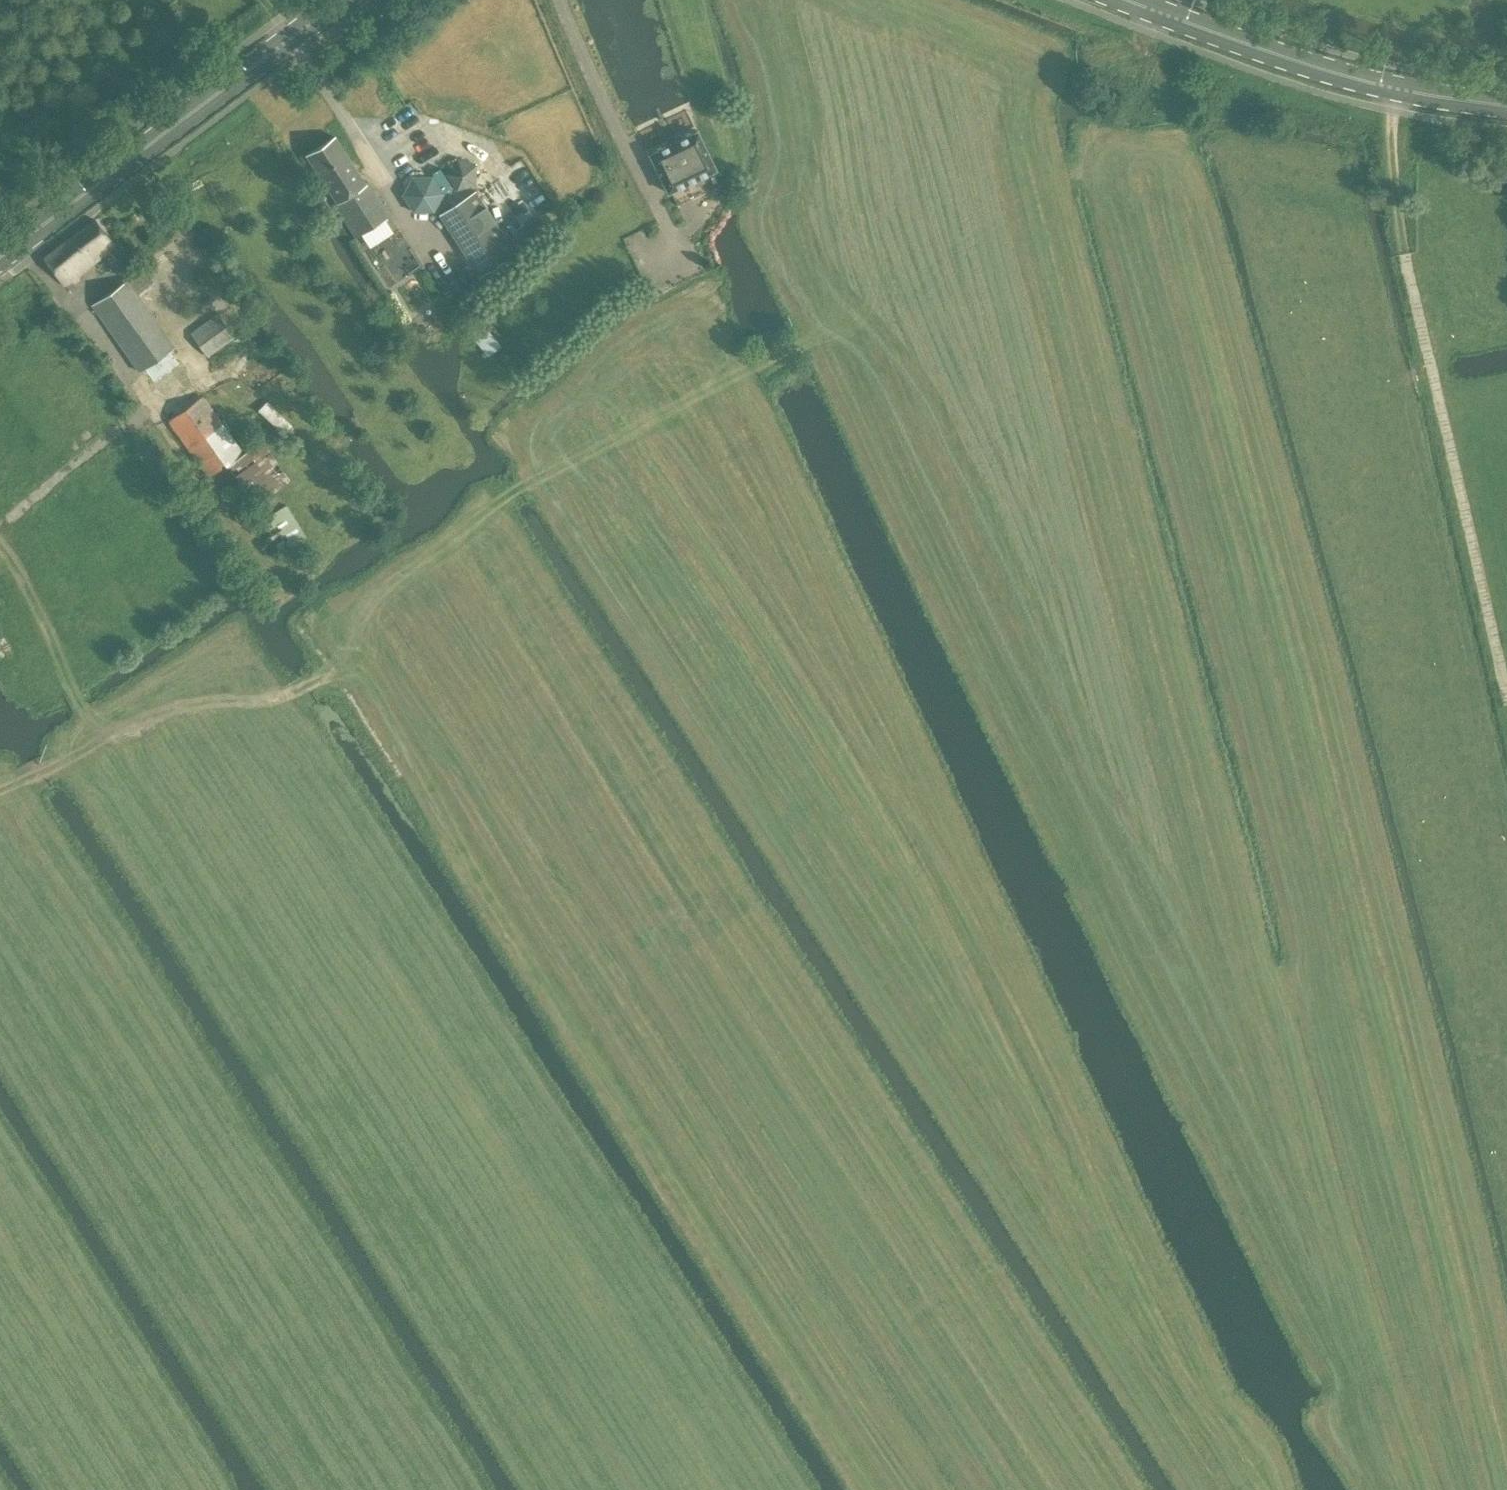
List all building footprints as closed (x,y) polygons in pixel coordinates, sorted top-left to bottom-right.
[(696,132),(648,154),(667,193),(669,191),(676,206),(719,185),(712,171),(714,170),(696,132)] [(337,202),(359,236),(390,216),(368,183),(366,184),(336,137),(307,156),(335,198),(331,201),(334,205),(337,202)] [(444,174),(456,192),(476,187),(477,165),(457,159),(444,174)] [(412,177),(402,195),(413,212),(433,211),(443,193),(432,176),(412,177)] [(470,195),(440,215),(455,239),(479,276),(515,252),(476,191),(470,195)] [(45,258),(64,284),(115,246),(95,220),(45,258)] [(175,347),(152,315),(138,295),(154,283),(151,278),(154,276),(145,263),(124,277),(128,281),(94,305),(140,371),(175,347)] [(191,332),(207,356),(235,337),(219,313),(191,332)] [(202,397),(169,420),(209,477),(227,465),(255,505),(275,491),(290,481),(259,436),(244,447),(247,451),(242,455),(202,397)]
